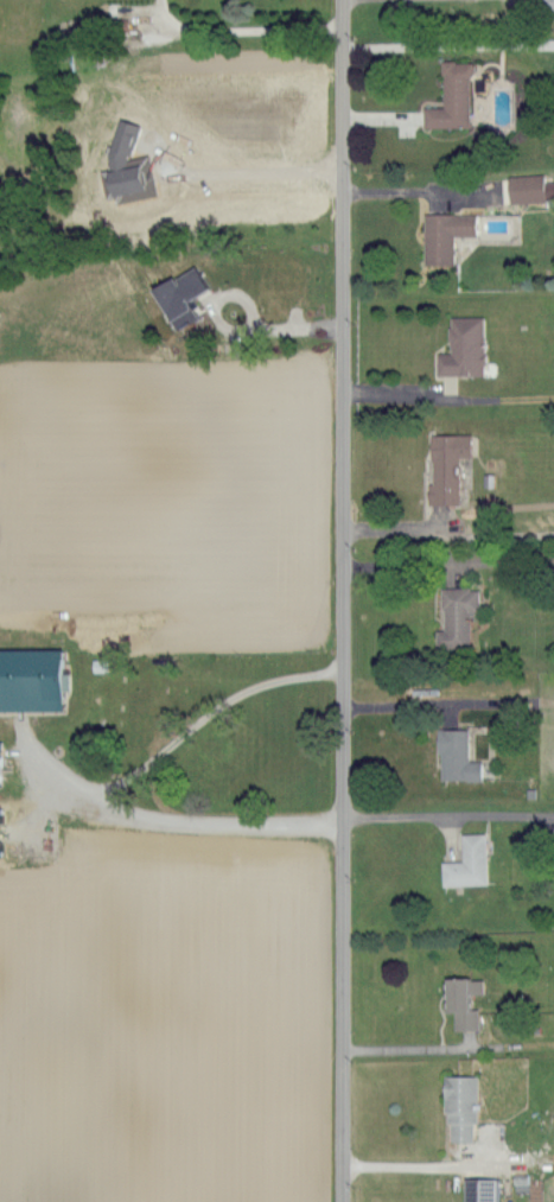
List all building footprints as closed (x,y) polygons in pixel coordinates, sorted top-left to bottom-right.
[(422,107),(422,126),(469,125),(467,60),(440,61),(441,106),(422,107)] [(506,175),(507,202),(542,201),(541,174),(506,175)] [(473,235),(473,213),(422,213),(421,263),(451,263),(451,235),(473,235)] [(205,288),(191,264),(149,288),(172,329),(197,315),(187,298),(205,288)] [(435,375),(482,374),(481,316),(447,316),(447,352),(435,352),(435,375)] [(457,504),(456,456),(470,456),(469,433),(428,434),(430,504),(457,504)] [(440,587),(441,629),(434,629),(434,649),(469,648),(468,611),(478,611),(477,587),(440,587)] [(59,710),(59,688),(66,688),(66,673),(61,673),(61,649),(0,648),(0,710),(59,710)] [(467,729),(437,728),(436,779),(479,780),(479,760),(466,760),(467,729)] [(439,861),(440,886),(486,884),(484,833),(460,834),(461,860),(439,861)] [(443,1012),(451,1012),(451,1030),(477,1030),(477,1009),(465,1009),(465,993),(482,993),(482,978),(442,978),(443,1012)] [(444,1140),(474,1140),(475,1073),(444,1073),(444,1140)] [(496,1177),(464,1176),(463,1201),(462,1201),(496,1201),(496,1177)]
